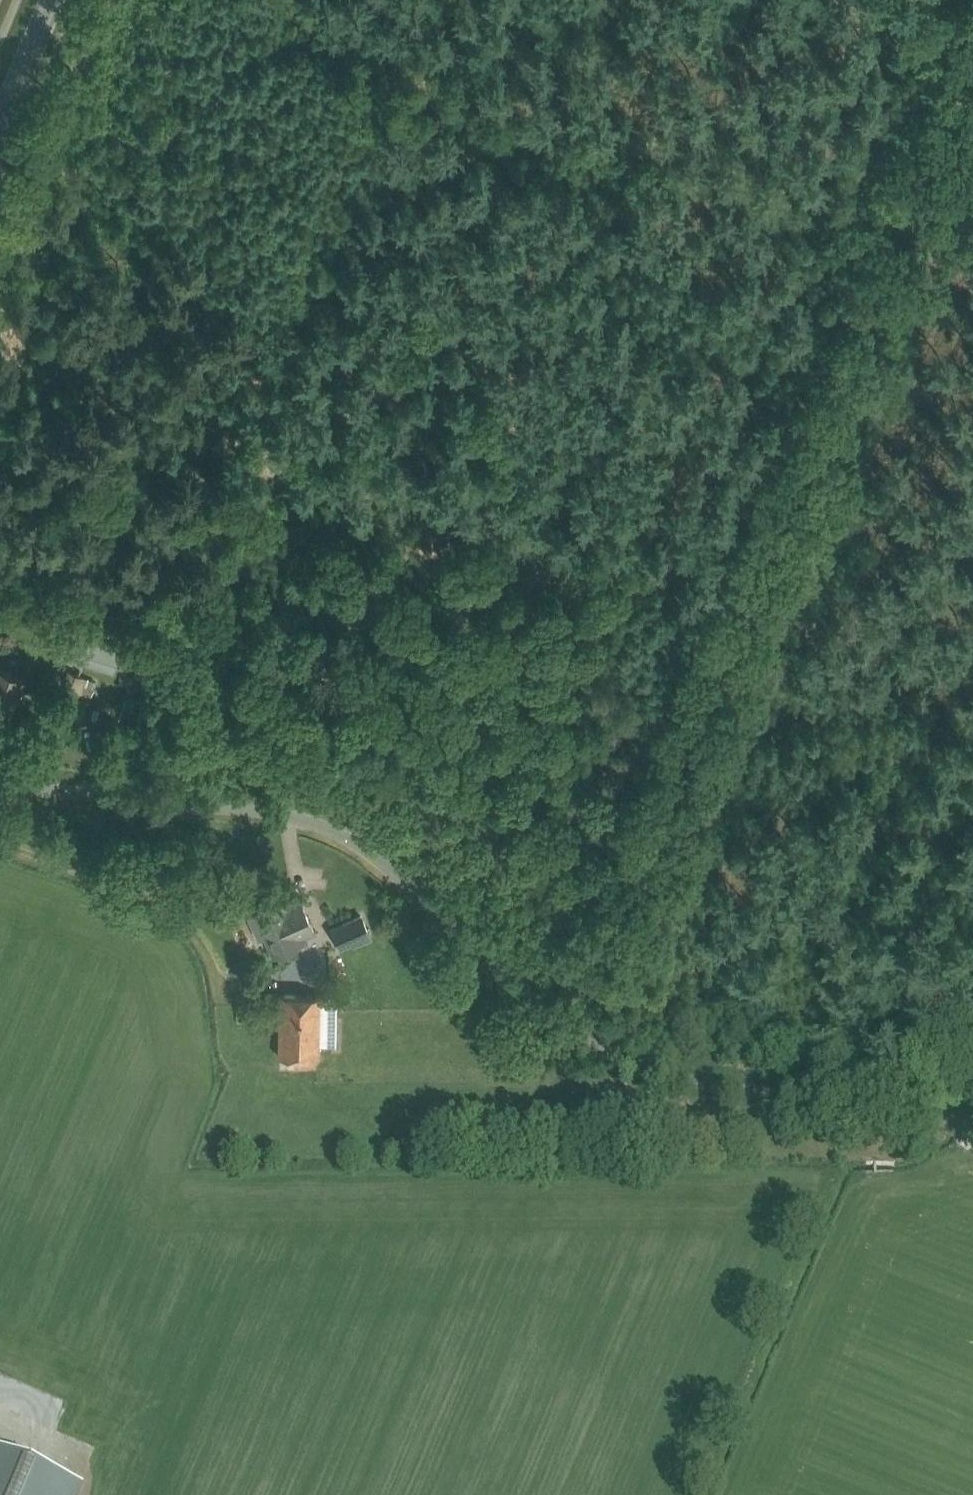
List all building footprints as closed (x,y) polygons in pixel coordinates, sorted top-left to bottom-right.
[(69,658),(113,672),(121,645),(77,631),(69,658)] [(9,716),(26,679),(0,667),(0,712),(9,716)] [(49,713),(63,720),(74,724),(92,680),(82,675),(67,669),(49,713)] [(110,830),(108,837),(116,840),(119,833),(110,830)] [(263,934),(272,953),(306,938),(304,935),(313,931),(298,898),(289,902),(288,898),(249,916),(258,936),(263,934)] [(360,913),(345,919),(354,939),(369,932),(360,913)] [(279,992),(278,1054),(318,1055),(318,1043),(318,1042),(319,996),(319,993),(279,992)] [(80,1484),(0,1450),(0,1494),(76,1494),(80,1484)]
